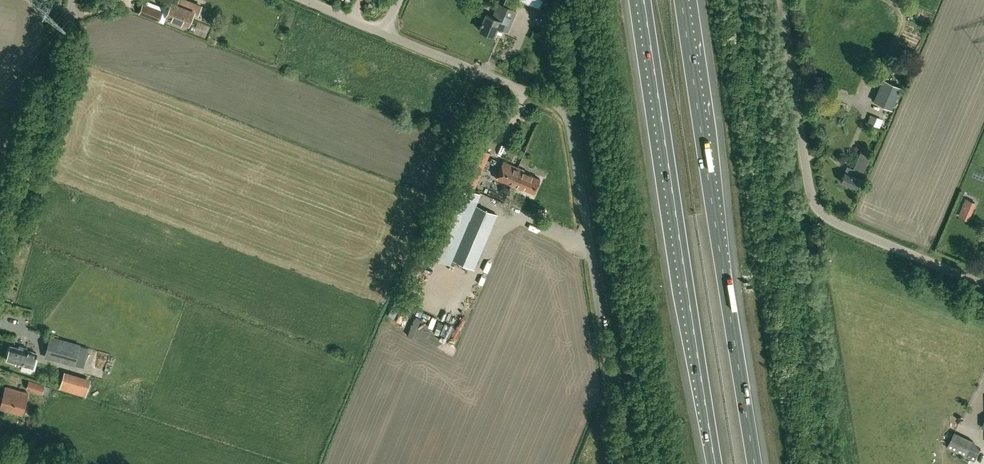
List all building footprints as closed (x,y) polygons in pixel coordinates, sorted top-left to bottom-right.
[(161,15),(165,17),(166,16),(167,12),(162,11),(164,6),(149,0),(145,0),(141,12),(159,19),(161,15)] [(171,3),(167,12),(166,16),(188,25),(193,12),(197,14),(201,4),(190,0),(179,0),(176,6),(171,3)] [(486,13),(480,28),(494,35),(498,26),(508,30),(516,10),(499,3),(493,16),(486,13)] [(884,79),(874,101),(891,108),(901,86),(884,79)] [(871,113),(867,121),(879,127),(883,119),(871,113)] [(489,152),(476,146),(467,165),(481,171),(489,152)] [(856,188),(867,163),(870,156),(860,152),(853,168),(847,165),(840,181),(856,188)] [(524,171),(524,170),(503,160),(496,177),(518,187),(519,185),(534,192),(540,178),(524,171)] [(481,171),(467,165),(459,185),(472,191),(481,171)] [(471,197),(449,188),(423,252),(443,261),(444,261),(471,197)] [(968,199),(961,216),(968,219),(975,202),(968,199)] [(496,214),(487,210),(475,205),(452,259),(473,268),(496,214)] [(816,238),(818,249),(825,248),(823,237),(816,238)] [(75,365),(75,364),(83,366),(88,347),(81,345),(50,335),(44,357),(75,365)] [(11,345),(7,360),(33,367),(36,352),(26,350),(27,347),(19,345),(19,348),(11,345)] [(64,373),(60,386),(86,394),(90,379),(64,373)] [(42,393),(45,385),(29,380),(26,388),(42,393)] [(6,386),(0,407),(22,414),(28,393),(6,386)] [(947,447),(975,460),(982,445),(955,431),(947,447)]
